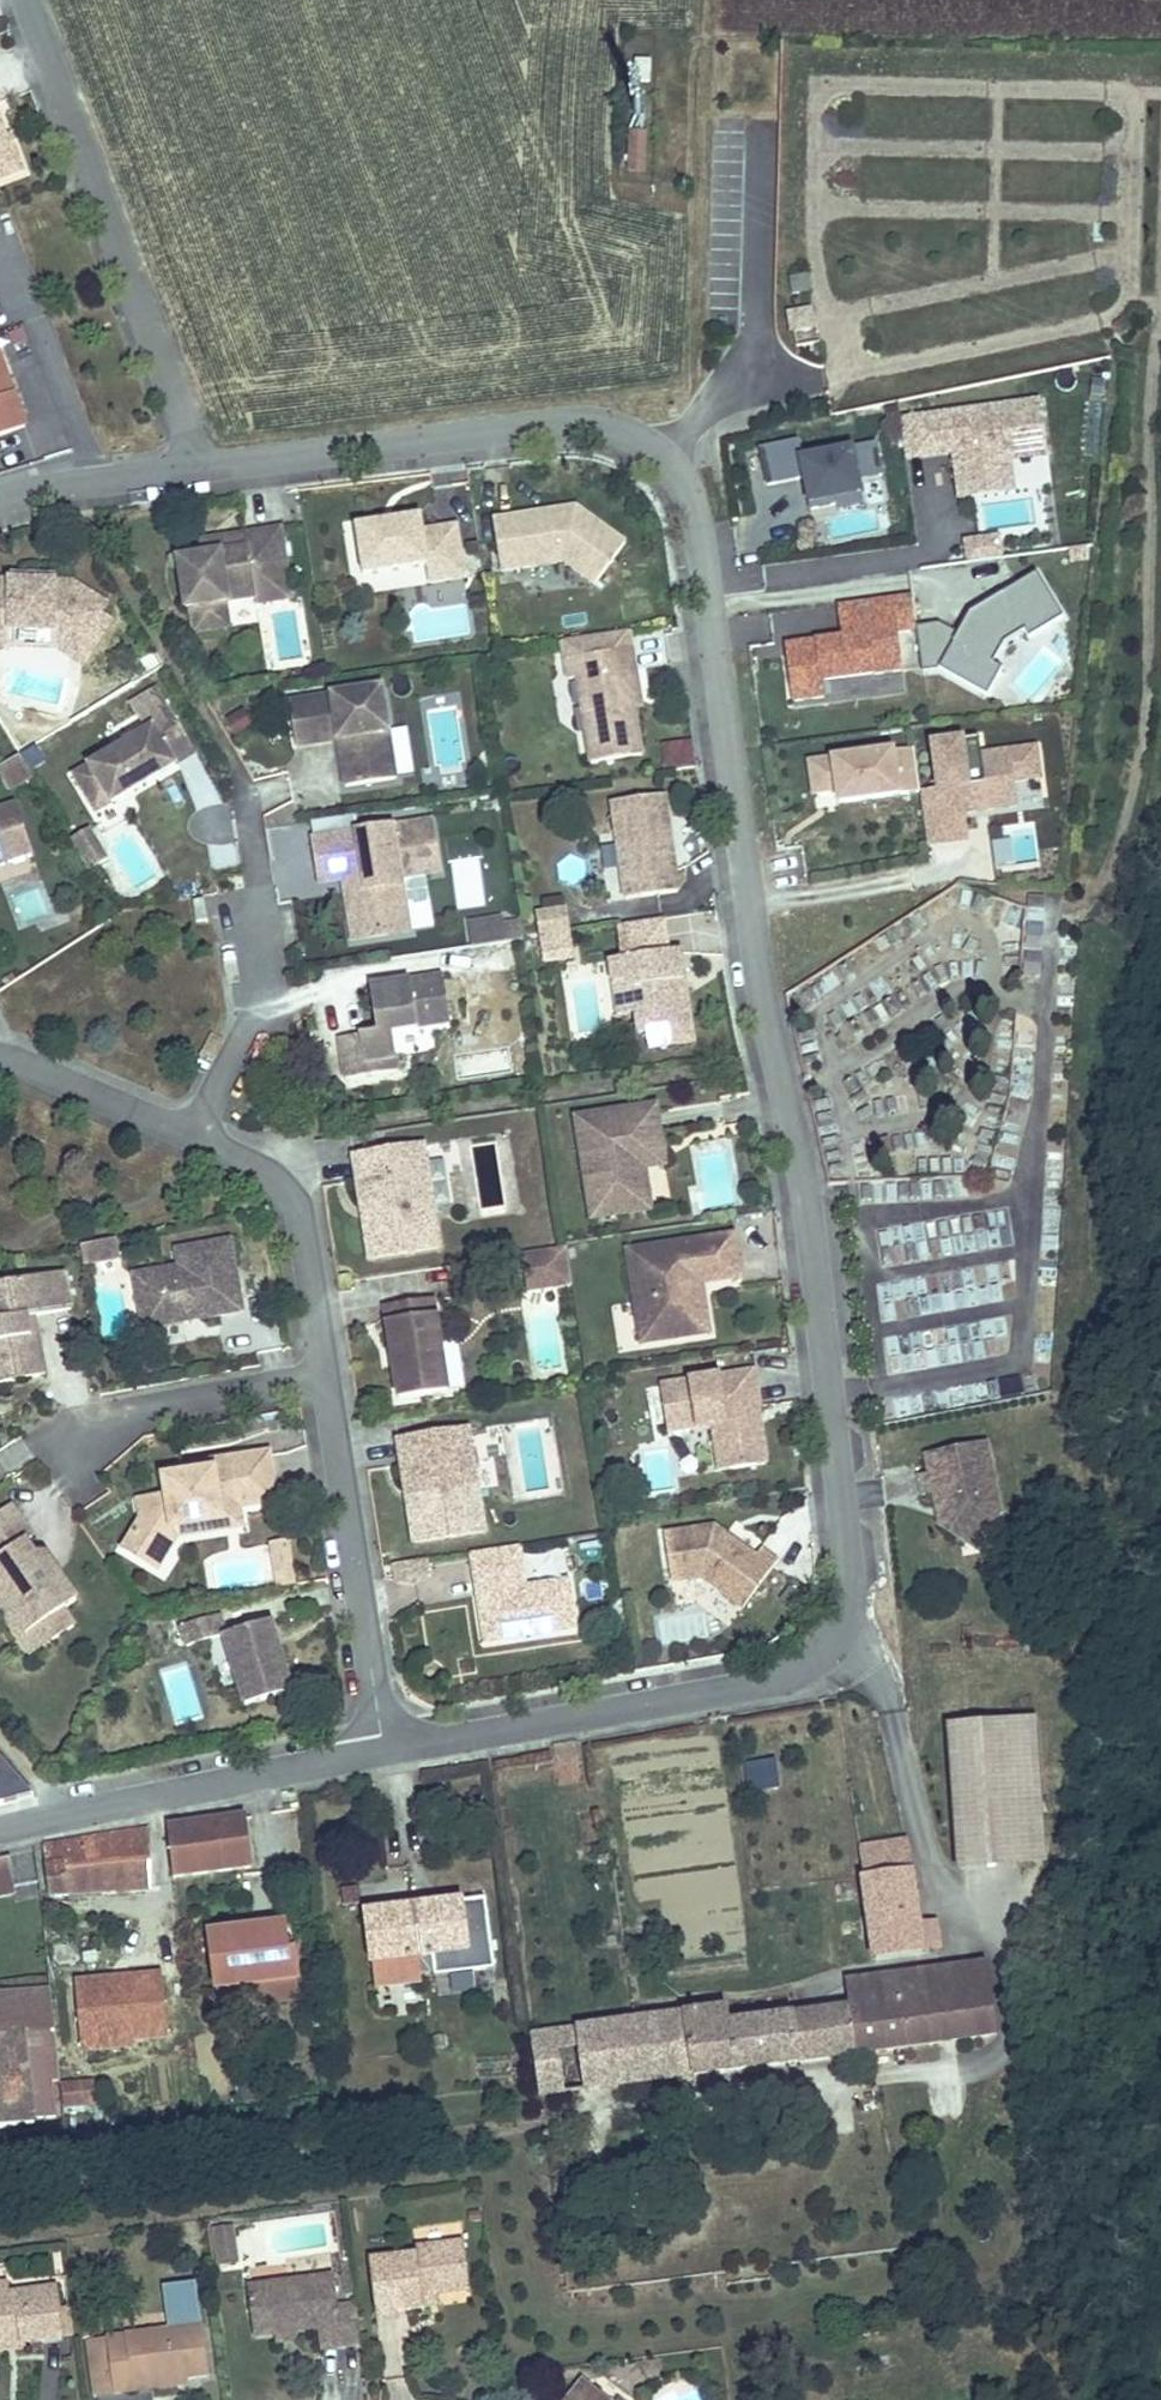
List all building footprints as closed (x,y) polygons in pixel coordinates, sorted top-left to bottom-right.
[(627,130),(625,172),(646,173),(648,132),(627,130)] [(15,169),(1,133),(0,134),(0,175),(15,169)] [(28,425),(0,351),(0,435),(28,425)] [(1041,402),(901,420),(906,462),(952,456),(958,497),(1016,489),(1013,464),(1049,459),(1047,443),(1041,402)] [(862,499),(858,482),(881,477),(875,446),(852,451),(796,461),(806,510),(836,504),(837,511),(863,506),(862,499)] [(564,516),(564,510),(499,520),(506,572),(568,562),(599,586),(630,544),(581,507),(576,514),(564,516)] [(581,507),(564,510),(564,516),(576,514),(581,507)] [(423,516),(358,526),(365,575),(429,565),(466,560),(460,525),(426,530),(423,516)] [(294,598),(283,528),(219,538),(222,553),(204,555),(181,559),(189,608),(193,607),(227,602),(258,597),(259,603),(294,598)] [(1000,536),(965,541),(968,566),(1003,561),(1000,536)] [(219,538),(202,541),(204,555),(222,553),(219,538)] [(466,560),(429,565),(431,583),(468,577),(466,560)] [(56,575),(12,573),(12,581),(56,582),(56,575)] [(970,617),(958,637),(940,627),(915,630),(911,597),(837,607),(841,639),(786,647),(791,688),(793,702),(822,699),(820,684),(902,673),(896,635),(916,633),(921,673),(939,671),(977,692),(985,697),(1000,672),(992,667),(1004,646),(1026,633),(1028,637),(1060,619),(1058,614),(1037,577),(1004,596),(1005,596),(970,617)] [(3,631),(65,633),(84,646),(103,616),(110,605),(74,583),(56,582),(12,581),(0,581),(0,633),(3,631)] [(227,602),(193,607),(195,631),(230,625),(227,602)] [(0,633),(0,653),(10,647),(57,648),(85,666),(113,622),(103,616),(84,646),(65,633),(3,631),(0,633)] [(731,646),(772,645),(771,616),(731,617),(731,646)] [(631,631),(564,641),(569,677),(578,677),(592,763),(642,755),(635,709),(629,670),(637,668),(631,631)] [(637,668),(629,670),(635,709),(643,708),(637,668)] [(388,691),(295,705),(302,748),(344,743),(351,741),(353,751),(346,753),(351,789),(401,781),(388,691)] [(179,717),(79,776),(93,800),(108,791),(116,804),(200,754),(179,717)] [(351,741),(344,743),(346,753),(353,751),(351,741)] [(691,741),(661,745),(665,770),(695,766),(691,741)] [(968,787),(963,742),(933,746),(939,791),(925,793),(933,848),(969,843),(965,815),(1019,808),(1016,784),(1043,781),(1039,747),(985,753),(988,785),(968,787)] [(898,801),(897,793),(920,789),(914,751),(832,763),(832,759),(806,763),(811,799),(831,796),(832,802),(833,811),(898,801)] [(25,755),(1,769),(13,788),(36,775),(25,755)] [(672,844),(666,795),(615,801),(625,880),(639,879),(641,897),(679,892),(674,853),(668,853),(667,845),(672,844)] [(9,864),(8,861),(36,851),(21,805),(0,812),(0,867),(9,864)] [(212,868),(236,867),(232,808),(191,811),(193,840),(210,839),(212,868)] [(436,825),(319,843),(325,885),(359,880),(361,894),(351,895),(358,943),(414,935),(406,880),(443,875),(436,825)] [(112,858),(95,829),(75,841),(91,870),(112,858)] [(639,879),(625,880),(627,898),(641,897),(639,879)] [(204,900),(193,902),(196,923),(208,920),(204,900)] [(537,913),(544,963),(574,959),(566,908),(537,913)] [(500,917),(483,919),(487,943),(521,938),(518,922),(501,924),(500,917)] [(469,922),(473,945),(487,943),(483,919),(469,922)] [(669,954),(664,920),(619,927),(624,960),(611,962),(614,985),(626,983),(631,990),(635,1012),(639,1035),(645,1034),(648,1051),(693,1043),(687,997),(681,997),(679,983),(685,981),(680,952),(669,954)] [(401,986),(374,990),(381,1036),(343,1041),(349,1081),(401,1074),(398,1058),(439,1052),(435,1029),(453,1026),(446,980),(409,986),(410,990),(402,991),(401,986)] [(618,1014),(635,1012),(631,990),(626,983),(614,985),(618,1014)] [(575,1118),(588,1192),(605,1189),(610,1217),(644,1211),(636,1163),(631,1159),(625,1160),(624,1152),(661,1145),(654,1105),(575,1118)] [(661,1145),(624,1152),(625,1160),(631,1159),(636,1163),(644,1211),(652,1210),(644,1167),(665,1165),(661,1145)] [(426,1149),(357,1160),(360,1185),(361,1185),(372,1184),(377,1214),(365,1215),(372,1262),(441,1252),(426,1149)] [(361,1185),(365,1215),(377,1214),(372,1184),(361,1185)] [(605,1189),(588,1192),(592,1220),(610,1217),(605,1189)] [(742,1279),(735,1235),(628,1252),(642,1345),(711,1335),(707,1306),(698,1308),(694,1286),(704,1284),(742,1279)] [(115,1238),(80,1246),(84,1267),(120,1259),(115,1238)] [(245,1314),(233,1243),(178,1253),(181,1270),(182,1278),(172,1291),(139,1297),(144,1331),(191,1324),(190,1317),(206,1314),(207,1321),(245,1314)] [(527,1291),(572,1286),(567,1246),(523,1251),(527,1291)] [(182,1278),(181,1270),(135,1277),(139,1297),(172,1291),(182,1278)] [(66,1273),(0,1285),(0,1300),(1,1305),(0,1305),(0,1386),(46,1377),(39,1336),(32,1337),(29,1320),(36,1319),(73,1311),(66,1273)] [(707,1306),(704,1284),(694,1286),(698,1308),(707,1306)] [(400,1403),(449,1396),(436,1304),(387,1311),(400,1403)] [(190,1317),(191,1324),(207,1321),(206,1314),(190,1317)] [(36,1319),(29,1320),(32,1337),(39,1336),(36,1319)] [(758,1427),(755,1409),(760,1408),(763,1408),(757,1372),(662,1385),(669,1432),(714,1426),(721,1472),(768,1465),(764,1432),(758,1427)] [(764,1432),(760,1408),(755,1409),(758,1427),(764,1432)] [(468,1434),(400,1445),(403,1469),(415,1468),(420,1498),(408,1500),(415,1547),(484,1537),(468,1434)] [(1001,1521),(988,1450),(928,1461),(931,1480),(921,1482),(925,1502),(935,1501),(949,1498),(952,1516),(941,1533),(961,1546),(987,1541),(1001,1521)] [(277,1505),(269,1457),(213,1465),(213,1474),(164,1481),(167,1500),(139,1504),(141,1523),(124,1552),(152,1569),(173,1536),(172,1531),(222,1524),(219,1505),(237,1502),(238,1511),(277,1505)] [(403,1469),(408,1500),(420,1498),(415,1468),(403,1469)] [(949,1498),(935,1501),(941,1533),(952,1516),(949,1498)] [(238,1511),(237,1502),(219,1505),(222,1524),(172,1531),(173,1536),(152,1569),(157,1572),(178,1539),(241,1531),(238,1511)] [(10,1507),(0,1514),(0,1601),(3,1604),(25,1637),(41,1626),(52,1643),(73,1628),(61,1612),(76,1602),(56,1573),(49,1579),(41,1568),(41,1557),(34,1558),(25,1544),(32,1539),(10,1507)] [(728,1541),(715,1533),(665,1540),(672,1587),(703,1582),(741,1611),(775,1566),(762,1556),(756,1563),(734,1546),(731,1552),(724,1546),(728,1541)] [(731,1552),(734,1546),(728,1541),(724,1546),(731,1552)] [(987,1541),(961,1546),(976,1556),(987,1541)] [(294,1588),(287,1546),(273,1548),(279,1591),(294,1588)] [(525,1591),(519,1550),(472,1557),(476,1586),(487,1584),(489,1598),(478,1599),(481,1622),(493,1621),(496,1645),(504,1643),(526,1640),(530,1634),(536,1638),(554,1635),(575,1633),(568,1585),(525,1591)] [(56,1573),(44,1555),(41,1557),(41,1568),(49,1579),(56,1573)] [(487,1584),(476,1586),(478,1599),(489,1598),(487,1584)] [(3,1604),(0,1606),(0,1611),(31,1658),(52,1643),(41,1626),(25,1637),(3,1604)] [(225,1638),(219,1618),(181,1628),(187,1648),(225,1638)] [(493,1621),(481,1622),(485,1646),(496,1645),(493,1621)] [(245,1709),(291,1696),(271,1625),(225,1638),(245,1709)] [(948,1808),(960,1808),(973,1808),(973,1740),(948,1740),(948,1808)] [(973,1808),(960,1808),(961,1853),(974,1852),(974,1876),(1043,1877),(1046,1741),(973,1740),(973,1808)] [(777,1762),(749,1764),(751,1790),(778,1789),(777,1762)] [(187,1826),(169,1828),(175,1877),(252,1867),(246,1818),(223,1821),(215,1822),(187,1826)] [(44,1847),(51,1894),(159,1886),(157,1850),(149,1850),(148,1840),(147,1832),(44,1847)] [(906,1842),(859,1846),(873,1960),(919,1955),(919,1948),(917,1927),(906,1842)] [(0,1863),(0,1901),(17,1898),(10,1861),(0,1863)] [(459,1901),(414,1907),(418,1936),(421,1960),(435,1958),(465,1954),(459,1905),(459,1901)] [(435,1958),(437,1975),(492,1966),(484,1902),(459,1905),(465,1954),(435,1958)] [(418,1936),(414,1907),(366,1913),(372,1963),(375,1989),(423,1983),(421,1960),(418,1936)] [(935,1926),(917,1927),(919,1948),(937,1946),(935,1926)] [(285,1927),(211,1937),(221,2012),(301,2001),(295,1954),(288,1955),(285,1927)] [(633,2020),(531,2033),(540,2093),(866,2049),(996,2033),(986,1966),(875,1980),(846,1984),(848,2000),(833,2003),(833,2009),(791,2015),(731,2022),(729,2008),(633,2020)] [(444,1993),(492,1988),(491,1972),(442,1977),(444,1993)] [(39,2121),(27,2030),(55,2027),(50,1987),(0,1993),(0,2125),(39,2121)] [(154,2022),(184,2021),(184,1987),(154,1987),(154,2022)] [(60,2049),(60,2077),(80,2077),(79,2048),(60,2049)] [(58,2082),(62,2108),(95,2103),(90,2077),(58,2082)] [(234,2228),(214,2231),(218,2264),(239,2261),(234,2228)] [(425,2309),(424,2297),(438,2295),(470,2291),(464,2240),(417,2246),(418,2253),(371,2259),(378,2318),(426,2312),(425,2309)] [(323,2348),(362,2344),(356,2303),(340,2305),(335,2272),(249,2284),(257,2340),(321,2331),(323,2348)] [(25,2330),(26,2344),(64,2339),(64,2337),(59,2301),(56,2282),(0,2291),(0,2334),(25,2330)] [(170,2329),(108,2337),(116,2397),(150,2392),(149,2385),(187,2379),(209,2377),(197,2285),(165,2289),(170,2329)] [(424,2297),(425,2309),(439,2307),(438,2295),(424,2297)] [(74,2336),(69,2300),(59,2301),(64,2337),(74,2336)] [(0,2334),(0,2354),(27,2350),(26,2344),(25,2330),(0,2334)] [(116,2397),(108,2337),(87,2340),(95,2399),(116,2397)] [(580,2379),(564,2399),(629,2399),(638,2388),(634,2356),(601,2360),(603,2378),(594,2390),(580,2379)] [(187,2379),(149,2385),(150,2392),(188,2387),(187,2379)]
